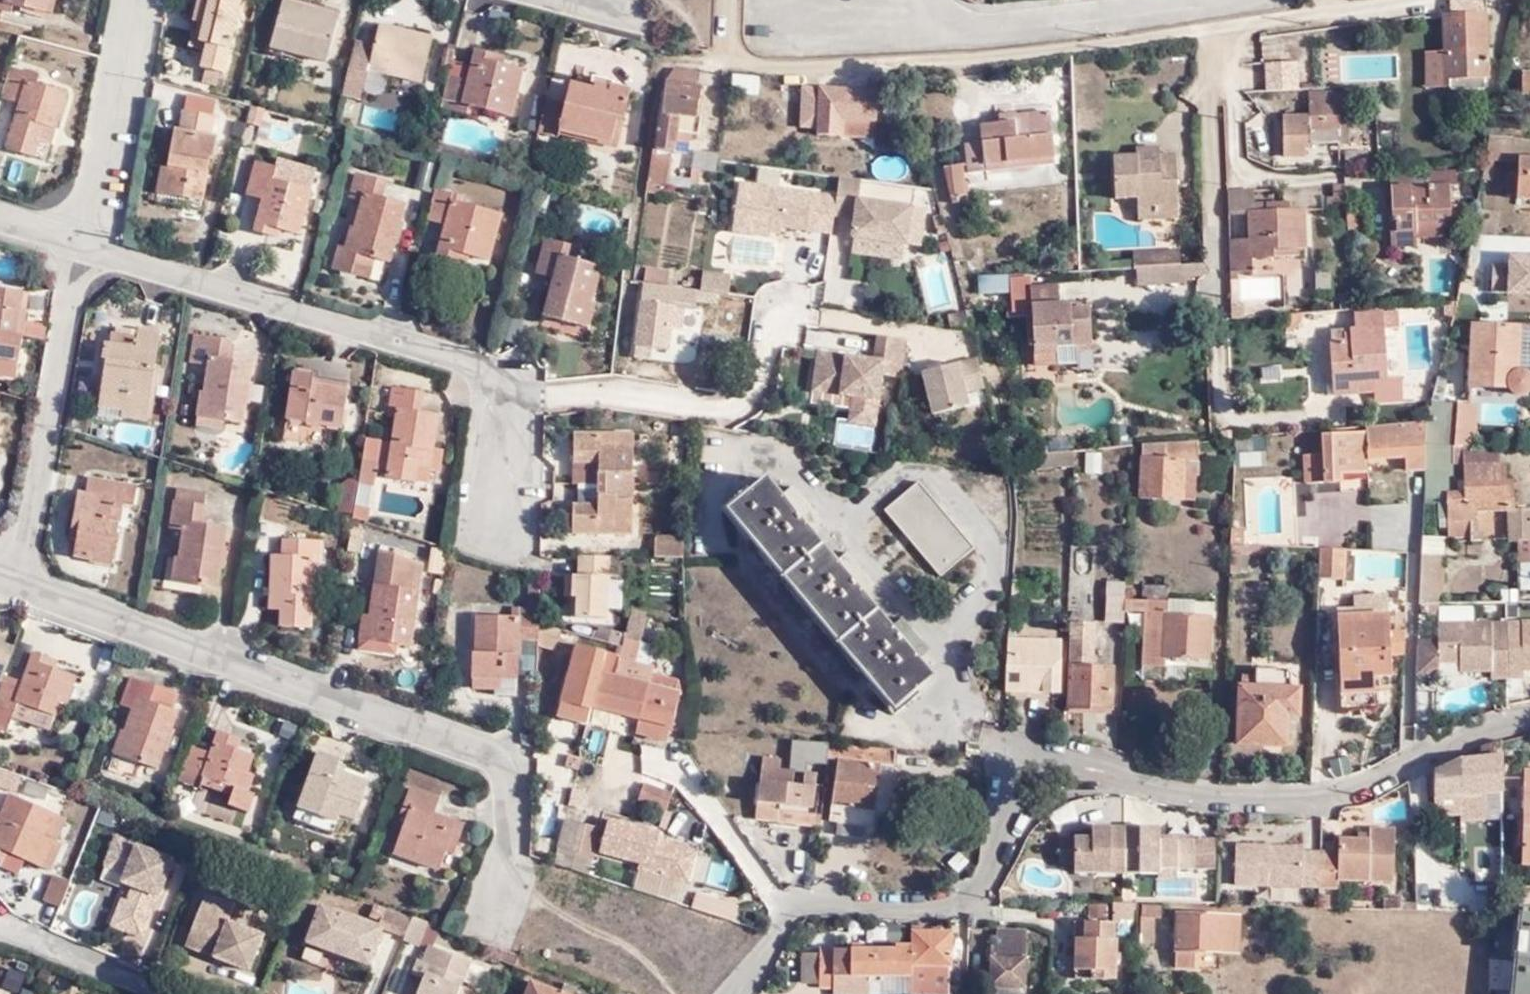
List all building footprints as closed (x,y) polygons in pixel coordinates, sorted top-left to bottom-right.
[(11,15),(13,8),(48,14),(51,0),(0,0),(0,13),(11,15)] [(58,0),(51,0),(48,14),(55,16),(58,0)] [(201,49),(203,41),(196,39),(206,0),(194,0),(188,19),(192,21),(186,44),(201,49)] [(196,39),(203,41),(201,49),(196,65),(201,66),(215,69),(221,70),(237,0),(206,0),(196,39)] [(286,12),(314,19),(342,26),(345,15),(290,0),(289,0),(286,12)] [(1450,13),(1486,8),(1486,0),(1459,0),(1450,0),(1450,13)] [(1450,13),(1450,18),(1442,17),(1444,71),(1422,72),(1422,87),(1449,87),(1449,89),(1484,88),(1484,75),(1488,75),(1486,8),(1450,13)] [(314,19),(286,12),(276,52),(332,66),(342,26),(314,19)] [(383,50),(377,72),(426,85),(437,42),(388,30),(383,50)] [(356,67),(377,72),(383,50),(361,44),(356,67)] [(474,87),(453,81),(445,111),(475,119),(478,112),(516,122),(528,76),(501,70),(503,62),(483,57),(474,87)] [(1264,61),(1266,91),(1300,88),(1298,59),(1264,61)] [(211,83),(215,69),(201,66),(198,79),(211,83)] [(370,100),(377,72),(356,67),(350,95),(370,100)] [(674,70),(668,83),(660,151),(676,153),(677,150),(694,151),(695,135),(700,135),(702,118),(698,118),(703,86),(699,86),(700,72),(674,70)] [(733,71),(732,89),(760,92),(761,74),(733,71)] [(8,72),(0,99),(0,102),(16,107),(3,153),(32,162),(37,144),(41,130),(52,132),(62,94),(33,86),(35,80),(8,72)] [(1522,72),(1521,93),(1529,93),(1529,72),(1522,72)] [(598,81),(595,94),(613,99),(615,91),(616,86),(598,81)] [(878,123),(879,92),(805,87),(803,128),(820,130),(820,136),(844,138),(845,121),(878,123)] [(562,142),(564,137),(566,131),(616,143),(622,123),(629,125),(637,97),(615,91),(613,99),(595,94),(576,89),(571,109),(549,104),(541,136),(562,142)] [(1309,94),(1310,106),(1310,117),(1283,118),(1283,158),(1305,157),(1306,145),(1353,145),(1354,123),(1339,123),(1339,93),(1309,94)] [(525,132),(541,136),(549,104),(532,101),(525,132)] [(263,111),(253,108),(249,123),(259,125),(263,111)] [(213,118),(181,112),(178,131),(172,130),(162,193),(199,198),(206,159),(210,159),(214,138),(209,137),(213,118)] [(1065,161),(1060,112),(1024,115),(1024,125),(993,127),(995,144),(978,146),(980,175),(1001,174),(1000,167),(1065,161)] [(878,123),(845,121),(844,138),(878,140),(878,123)] [(623,151),(629,125),(622,123),(616,143),(566,131),(564,137),(623,151)] [(48,147),(52,132),(41,130),(37,144),(48,147)] [(1518,161),(1519,136),(1490,135),(1485,159),(1485,161),(1482,178),(1493,181),(1496,159),(1518,161)] [(1135,148),(1136,155),(1138,156),(1138,162),(1157,161),(1157,155),(1160,154),(1160,147),(1135,148)] [(661,151),(656,151),(651,185),(667,187),(672,188),(676,153),(661,151)] [(694,167),(717,168),(717,151),(694,151),(694,167)] [(1153,208),(1153,218),(1177,218),(1175,154),(1160,154),(1157,155),(1157,161),(1138,162),(1138,156),(1136,155),(1113,156),(1115,196),(1137,196),(1138,208),(1153,208)] [(1520,158),(1520,173),(1507,172),(1506,195),(1519,196),(1529,197),(1529,158),(1520,158)] [(261,232),(274,236),(277,228),(302,235),(314,191),(279,181),(282,170),(258,164),(250,198),(268,202),(261,232)] [(978,197),(972,168),(952,173),(960,207),(972,204),(971,199),(978,197)] [(1457,183),(1456,168),(1427,170),(1428,185),(1391,187),(1394,247),(1418,247),(1417,227),(1453,225),(1451,184),(1457,183)] [(338,274),(374,283),(380,260),(395,264),(408,206),(386,199),(390,182),(360,175),(355,199),(369,202),(362,231),(357,230),(352,252),(344,250),(338,274)] [(736,232),(772,237),(773,226),(834,235),(836,216),(858,219),(855,238),(910,245),(915,208),(861,201),(864,182),(842,179),(839,198),(742,185),(736,232)] [(667,187),(651,185),(650,194),(665,196),(667,187)] [(1251,188),(1228,190),(1229,214),(1250,213),(1250,205),(1251,205),(1251,188)] [(461,201),(436,195),(428,224),(446,229),(439,259),(460,264),(462,259),(488,266),(501,217),(460,207),(461,201)] [(1230,235),(1231,270),(1253,269),(1253,252),(1275,251),(1274,242),(1307,240),(1306,202),(1252,204),(1251,205),(1250,205),(1250,213),(1252,235),(1250,235),(1230,235)] [(1138,218),(1153,218),(1153,208),(1138,208),(1138,218)] [(547,321),(588,334),(596,310),(590,308),(602,274),(568,262),(571,252),(548,245),(538,278),(559,284),(547,321)] [(1134,251),(1135,267),(1181,264),(1180,251),(1134,251)] [(1492,254),(1492,293),(1529,292),(1529,254),(1492,254)] [(1205,263),(1190,264),(1191,277),(1206,276),(1205,263)] [(1135,267),(1122,268),(1123,287),(1191,283),(1191,277),(1190,264),(1181,264),(1135,267)] [(647,282),(669,284),(671,271),(649,268),(647,282)] [(731,292),(733,273),(706,269),(703,288),(731,292)] [(1010,290),(1009,275),(979,277),(980,292),(1010,290)] [(1092,344),(1090,309),(1072,310),(1071,303),(1060,303),(1059,285),(1032,286),(1032,276),(1011,278),(1012,288),(1013,312),(1032,310),(1033,353),(1034,367),(1071,365),(1071,352),(1092,351),(1092,344)] [(718,306),(720,294),(647,285),(637,358),(656,360),(657,349),(671,350),(674,330),(685,331),(688,311),(698,311),(699,304),(718,306)] [(1357,306),(1355,290),(1342,291),(1343,307),(1357,306)] [(19,367),(24,340),(16,340),(23,298),(0,294),(0,364),(19,367)] [(28,299),(23,298),(16,340),(24,340),(27,317),(25,315),(28,299)] [(1247,303),(1233,304),(1233,316),(1248,315),(1247,303)] [(972,328),(968,309),(950,313),(952,324),(972,328)] [(1403,327),(1402,311),(1358,314),(1359,330),(1353,330),(1354,341),(1334,343),(1336,384),(1389,381),(1385,328),(1403,327)] [(24,340),(23,342),(46,346),(48,331),(26,326),(24,340)] [(1529,375),(1527,374),(1525,373),(1522,372),(1519,372),(1522,328),(1474,327),(1470,385),(1510,387),(1510,389),(1512,390),(1513,392),(1514,393),(1516,394),(1518,394),(1520,395),(1522,395),(1524,395),(1526,394),(1528,393),(1529,391),(1529,390),(1529,376),(1529,375)] [(1522,328),(1519,372),(1522,372),(1525,373),(1527,374),(1529,375),(1529,376),(1529,328),(1522,328)] [(109,346),(103,345),(100,362),(107,363),(102,409),(99,409),(98,418),(121,421),(122,418),(148,422),(161,334),(139,330),(139,332),(117,329),(116,334),(111,334),(109,346)] [(895,375),(901,337),(880,334),(876,358),(821,351),(817,380),(844,384),(843,392),(856,394),(854,409),(878,412),(884,373),(895,375)] [(904,376),(910,338),(901,337),(895,375),(904,376)] [(228,420),(246,423),(254,363),(230,359),(232,343),(203,338),(200,364),(213,365),(209,394),(205,393),(202,416),(200,426),(227,430),(228,420)] [(987,384),(980,357),(925,370),(936,413),(971,404),(967,390),(987,384)] [(19,367),(0,364),(0,371),(17,374),(19,367)] [(292,416),(348,424),(353,385),(317,381),(318,376),(298,373),(292,416)] [(1451,379),(1439,376),(1433,401),(1445,402),(1451,379)] [(843,392),(844,384),(817,380),(816,388),(843,392)] [(422,391),(392,387),(389,417),(396,418),(389,477),(412,480),(429,483),(431,467),(440,469),(443,448),(433,447),(437,414),(420,412),(422,391)] [(1453,444),(1456,443),(1458,403),(1445,402),(1433,401),(1430,419),(1429,443),(1453,444)] [(1477,405),(1458,403),(1456,443),(1467,444),(1474,443),(1477,405)] [(877,423),(878,412),(854,409),(852,420),(877,423)] [(1430,419),(1369,424),(1369,432),(1326,434),(1326,452),(1309,452),(1311,480),(1343,479),(1343,470),(1371,469),(1371,457),(1408,455),(1408,467),(1427,467),(1429,443),(1430,419)] [(598,465),(597,486),(631,487),(633,437),(573,435),(572,463),(598,465)] [(1254,435),(1239,436),(1238,448),(1254,446),(1254,435)] [(1200,462),(1201,440),(1145,445),(1144,499),(1186,501),(1188,462),(1200,462)] [(1472,519),(1478,519),(1479,509),(1510,508),(1510,539),(1522,540),(1522,537),(1529,537),(1529,506),(1514,506),(1514,487),(1507,487),(1507,443),(1474,443),(1467,444),(1456,443),(1453,444),(1429,443),(1427,467),(1426,494),(1442,493),(1442,519),(1450,519),(1449,536),(1473,536),(1472,519)] [(1076,451),(1038,455),(1017,456),(1011,457),(1014,469),(1014,472),(1076,467),(1076,451)] [(1101,453),(1085,454),(1085,473),(1101,471),(1101,453)] [(1198,501),(1200,462),(1188,462),(1186,501),(1198,501)] [(576,486),(597,486),(598,465),(572,463),(571,486),(576,486)] [(360,478),(356,508),(372,510),(376,480),(360,478)] [(897,709),(936,676),(921,658),(934,648),(907,616),(895,627),(867,593),(879,584),(852,551),(839,562),(810,527),(823,517),(797,486),(784,496),(770,479),(732,511),(897,709)] [(114,569),(119,529),(117,530),(117,523),(111,523),(113,510),(122,510),(123,505),(133,506),(136,488),(90,481),(88,499),(79,498),(75,533),(82,534),(80,561),(95,563),(95,567),(114,569)] [(944,576),(978,547),(922,482),(889,510),(944,576)] [(185,484),(183,497),(178,533),(189,535),(186,564),(181,563),(178,587),(224,593),(232,536),(208,532),(213,501),(214,488),(185,484)] [(596,508),(576,507),(571,506),(569,535),(630,537),(631,487),(597,486),(596,508)] [(597,486),(576,486),(576,507),(596,508),(597,486)] [(356,508),(354,520),(370,525),(372,510),(356,508)] [(117,530),(119,529),(122,510),(113,510),(111,523),(117,523),(117,530)] [(1235,529),(1234,544),(1248,544),(1248,529),(1235,529)] [(1522,537),(1522,540),(1522,560),(1529,560),(1529,537),(1522,537)] [(1422,599),(1443,598),(1444,556),(1444,540),(1424,540),(1423,555),(1422,593),(1422,599)] [(294,624),(321,628),(328,569),(334,570),(337,545),(302,541),(301,556),(289,555),(284,593),(297,594),(295,611),(294,624)] [(655,558),(682,559),(683,543),(655,541),(655,558)] [(1269,556),(1269,545),(1234,544),(1233,575),(1243,575),(1245,555),(1269,556)] [(1349,579),(1349,549),(1325,548),(1324,578),(1349,579)] [(1389,593),(1390,552),(1356,549),(1354,594),(1341,595),(1341,614),(1391,613),(1390,593),(1389,593)] [(364,643),(401,648),(414,650),(425,567),(385,553),(377,621),(367,620),(364,643)] [(573,578),(572,600),(571,619),(606,620),(609,559),(579,558),(578,578),(573,578)] [(528,575),(526,609),(538,609),(539,579),(528,575)] [(563,600),(572,600),(573,578),(564,577),(563,600)] [(1130,580),(1110,579),(1109,621),(1128,621),(1128,612),(1129,600),(1129,593),(1130,580)] [(1147,600),(1170,601),(1170,586),(1147,585),(1147,600)] [(297,594),(284,593),(282,609),(295,611),(297,594)] [(1170,616),(1170,601),(1147,600),(1129,600),(1128,612),(1150,613),(1150,629),(1146,629),(1144,665),(1168,666),(1168,658),(1210,658),(1211,617),(1195,616),(1170,616)] [(1195,616),(1194,602),(1170,601),(1170,616),(1195,616)] [(537,625),(538,609),(526,609),(509,608),(508,617),(474,615),(472,653),(474,653),(472,677),(500,678),(514,679),(517,638),(537,639),(537,625)] [(622,650),(620,659),(614,679),(648,688),(651,677),(653,669),(649,667),(633,663),(638,644),(646,617),(632,613),(622,650)] [(1344,690),(1377,689),(1376,673),(1394,672),(1393,654),(1391,613),(1341,614),(1344,690)] [(1420,637),(1419,671),(1440,670),(1440,657),(1461,657),(1461,666),(1492,666),(1492,673),(1509,673),(1509,671),(1525,671),(1525,663),(1529,663),(1529,618),(1440,619),(1440,634),(1420,637)] [(1098,667),(1099,621),(1074,620),(1073,634),(1090,635),(1090,649),(1095,650),(1095,667),(1098,667)] [(537,625),(537,639),(537,646),(553,652),(560,631),(537,625)] [(1406,654),(1407,629),(1392,630),(1393,654),(1406,654)] [(1115,708),(1117,668),(1095,667),(1095,650),(1090,649),(1090,635),(1073,634),(1073,656),(1074,656),(1072,707),(1115,708)] [(1013,635),(1010,689),(1063,691),(1065,640),(1029,639),(1029,636),(1013,635)] [(399,658),(401,648),(364,643),(363,654),(399,658)] [(2,683),(14,649),(0,644),(0,682),(2,683)] [(654,648),(638,644),(633,663),(649,667),(654,648)] [(589,707),(604,655),(574,646),(558,703),(588,710),(589,707)] [(639,720),(648,688),(614,679),(620,659),(604,655),(589,707),(639,720)] [(54,664),(39,659),(28,689),(9,681),(0,704),(0,732),(9,735),(21,706),(59,720),(65,705),(72,708),(81,683),(59,675),(50,672),(54,664)] [(61,667),(54,664),(50,672),(59,675),(61,667)] [(1294,669),(1259,668),(1258,675),(1245,676),(1245,686),(1242,687),(1241,742),(1287,744),(1288,714),(1299,714),(1300,688),(1293,688),(1294,669)] [(500,678),(472,677),(471,690),(499,691),(500,678)] [(678,684),(651,677),(648,688),(680,697),(678,684)] [(121,759),(161,774),(181,719),(160,711),(166,692),(139,682),(130,706),(141,709),(131,738),(128,737),(121,759)] [(648,688),(639,720),(635,736),(667,743),(668,736),(671,737),(680,697),(648,688)] [(1377,703),(1377,689),(1344,690),(1344,704),(1377,703)] [(554,716),(584,724),(588,710),(558,703),(554,716)] [(241,793),(239,803),(236,808),(255,815),(261,797),(256,795),(262,778),(253,775),(261,757),(239,749),(242,740),(225,734),(217,756),(198,748),(184,784),(206,793),(208,791),(211,781),(241,793)] [(1503,791),(1502,739),(1480,747),(1480,757),(1460,758),(1435,771),(1436,795),(1463,793),(1463,819),(1488,818),(1487,792),(1503,791)] [(832,744),(819,743),(819,748),(821,748),(820,758),(830,759),(831,758),(832,744)] [(883,765),(896,766),(898,750),(832,744),(831,758),(841,759),(832,821),(840,822),(866,825),(875,826),(877,807),(883,765)] [(781,822),(781,816),(783,805),(814,807),(818,772),(783,768),(784,757),(766,756),(765,767),(758,814),(758,819),(781,822)] [(576,770),(579,759),(568,757),(565,766),(576,770)] [(319,775),(306,812),(343,824),(346,819),(363,825),(377,788),(344,774),(347,766),(330,759),(323,776),(319,775)] [(891,808),(896,766),(883,765),(877,807),(891,808)] [(16,792),(22,777),(0,769),(0,787),(16,792)] [(46,801),(51,788),(29,780),(25,793),(46,801)] [(208,791),(239,803),(241,793),(211,781),(208,791)] [(643,784),(638,795),(650,805),(664,811),(670,794),(643,784)] [(402,858),(444,874),(454,847),(461,849),(467,828),(441,818),(447,802),(418,791),(408,817),(415,819),(402,858)] [(636,800),(650,805),(638,795),(636,800)] [(56,844),(48,840),(59,818),(12,796),(0,819),(0,859),(3,860),(7,852),(27,861),(51,871),(62,847),(56,844)] [(812,825),(814,807),(783,805),(781,816),(781,822),(812,825)] [(343,824),(306,812),(302,824),(355,844),(363,825),(346,819),(343,824)] [(67,821),(59,818),(48,840),(56,844),(67,821)] [(598,829),(563,819),(556,848),(553,858),(552,864),(587,875),(588,871),(591,858),(590,857),(598,829)] [(659,832),(608,819),(599,852),(639,863),(637,869),(667,877),(675,846),(657,841),(659,832)] [(865,837),(866,825),(840,822),(838,833),(865,837)] [(1113,834),(1094,834),(1094,837),(1061,836),(1061,861),(1076,861),(1076,871),(1159,872),(1159,868),(1160,868),(1178,868),(1178,867),(1194,867),(1216,868),(1217,840),(1195,840),(1161,839),(1161,835),(1144,834),(1144,826),(1113,826),(1113,834)] [(1161,826),(1144,826),(1144,834),(1161,835),(1161,826)] [(1269,851),(1269,845),(1237,844),(1236,884),(1339,887),(1339,879),(1393,880),(1394,830),(1370,829),(1369,834),(1370,841),(1357,840),(1339,840),(1339,853),(1305,852),(1269,851)] [(136,888),(130,902),(138,906),(127,932),(144,939),(162,894),(157,892),(160,886),(165,887),(175,861),(118,839),(108,867),(127,876),(124,883),(136,888)] [(1498,875),(1498,846),(1474,847),(1474,875),(1498,875)] [(20,875),(27,861),(7,852),(3,860),(1,864),(1,866),(20,875)] [(1177,879),(1178,868),(1160,868),(1159,868),(1159,872),(1159,879),(1177,879)] [(46,903),(61,908),(71,883),(56,877),(46,903)] [(1124,902),(1133,902),(1133,888),(1125,888),(1124,902)] [(1504,897),(1503,888),(1491,888),(1491,897),(1504,897)] [(1321,893),(1320,908),(1332,908),(1332,894),(1321,893)] [(1011,895),(1010,903),(1030,902),(1030,894),(1011,895)] [(206,895),(188,942),(216,953),(214,958),(250,971),(263,937),(227,923),(234,906),(206,895)] [(1385,896),(1385,909),(1403,909),(1403,895),(1385,896)] [(708,898),(703,913),(731,924),(736,908),(708,898)] [(113,927),(127,932),(138,906),(130,902),(124,900),(113,927)] [(1161,918),(1162,905),(1144,904),(1144,917),(1141,917),(1140,941),(1156,943),(1157,918),(1161,918)] [(380,922),(384,911),(375,907),(371,917),(380,922)] [(383,929),(378,927),(322,908),(308,943),(370,965),(383,930),(383,929)] [(386,908),(384,911),(380,922),(378,927),(383,929),(383,930),(405,939),(413,919),(413,918),(386,908)] [(1522,909),(1517,957),(1517,964),(1514,992),(1514,993),(1529,993),(1529,910),(1522,909)] [(1224,950),(1225,914),(1180,912),(1178,948),(1199,949),(1224,950)] [(1241,914),(1225,914),(1224,950),(1240,950),(1241,914)] [(429,924),(413,919),(405,939),(404,941),(420,947),(420,946),(429,949),(430,948),(433,949),(441,928),(429,924)] [(1075,940),(1078,940),(1084,940),(1084,947),(1078,947),(1077,977),(1117,978),(1118,940),(1115,940),(1116,922),(1076,921),(1075,940)] [(1028,931),(999,930),(999,945),(990,946),(989,989),(1027,990),(1028,931)] [(883,976),(915,976),(915,966),(954,966),(954,932),(915,931),(914,946),(899,946),(899,951),(822,949),(822,954),(821,984),(821,986),(836,986),(837,974),(871,975),(871,981),(883,981),(883,976)] [(188,942),(186,946),(214,958),(216,953),(188,942)] [(461,989),(472,964),(433,949),(430,948),(429,949),(423,963),(429,965),(424,980),(418,993),(473,993),(461,989)] [(1198,966),(1199,949),(1178,948),(1178,965),(1198,966)] [(519,957),(502,951),(499,960),(515,967),(519,957)] [(821,984),(822,954),(806,953),(805,984),(821,984)] [(1517,957),(1489,954),(1489,960),(1517,964),(1517,957)] [(537,965),(519,957),(515,967),(533,974),(537,965)] [(1517,964),(1489,960),(1489,990),(1514,992),(1517,964)] [(413,975),(424,980),(429,965),(423,963),(419,961),(413,975)] [(915,966),(915,976),(914,982),(914,993),(917,993),(952,993),(953,983),(954,966),(915,966)] [(19,993),(26,974),(8,968),(1,986),(19,993)] [(871,981),(871,975),(837,974),(836,986),(836,993),(837,993),(871,993),(871,981)] [(531,981),(526,993),(561,993),(531,981)]
